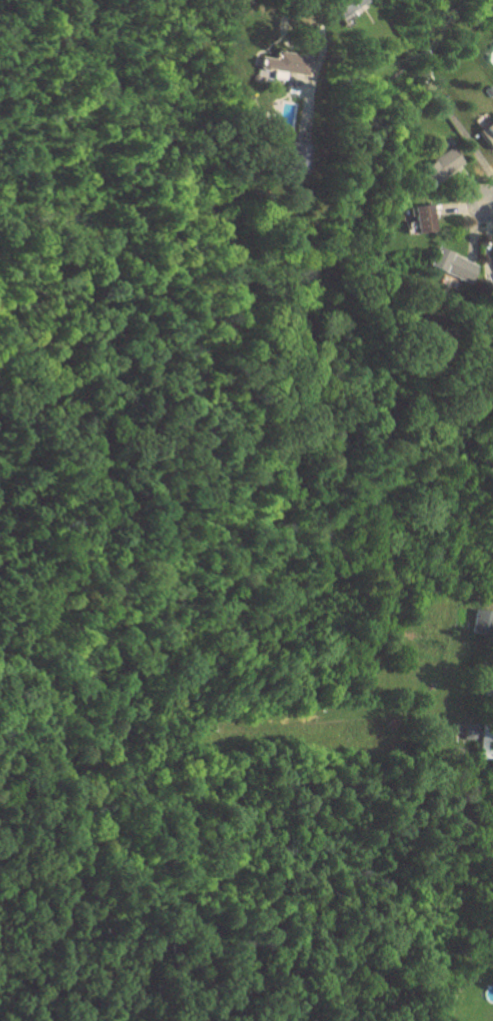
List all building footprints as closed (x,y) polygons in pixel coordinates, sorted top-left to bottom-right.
[(340,16),(367,3),(365,0),(340,0),(341,3),(335,6),(340,16)] [(310,56),(301,55),(300,62),(262,57),(261,68),(279,70),(279,65),(308,69),(310,56)] [(295,100),(277,100),(276,107),(271,107),(270,123),(293,125),(295,100)] [(479,130),(492,150),(492,121),(479,130)] [(289,169),(306,171),(309,144),(292,142),(289,169)] [(464,164),(455,147),(423,164),(432,182),(464,164)] [(417,233),(436,232),(433,205),(415,206),(417,233)] [(477,264),(438,246),(429,265),(468,283),(477,264)] [(492,632),(492,610),(474,609),(473,631),(492,632)]
